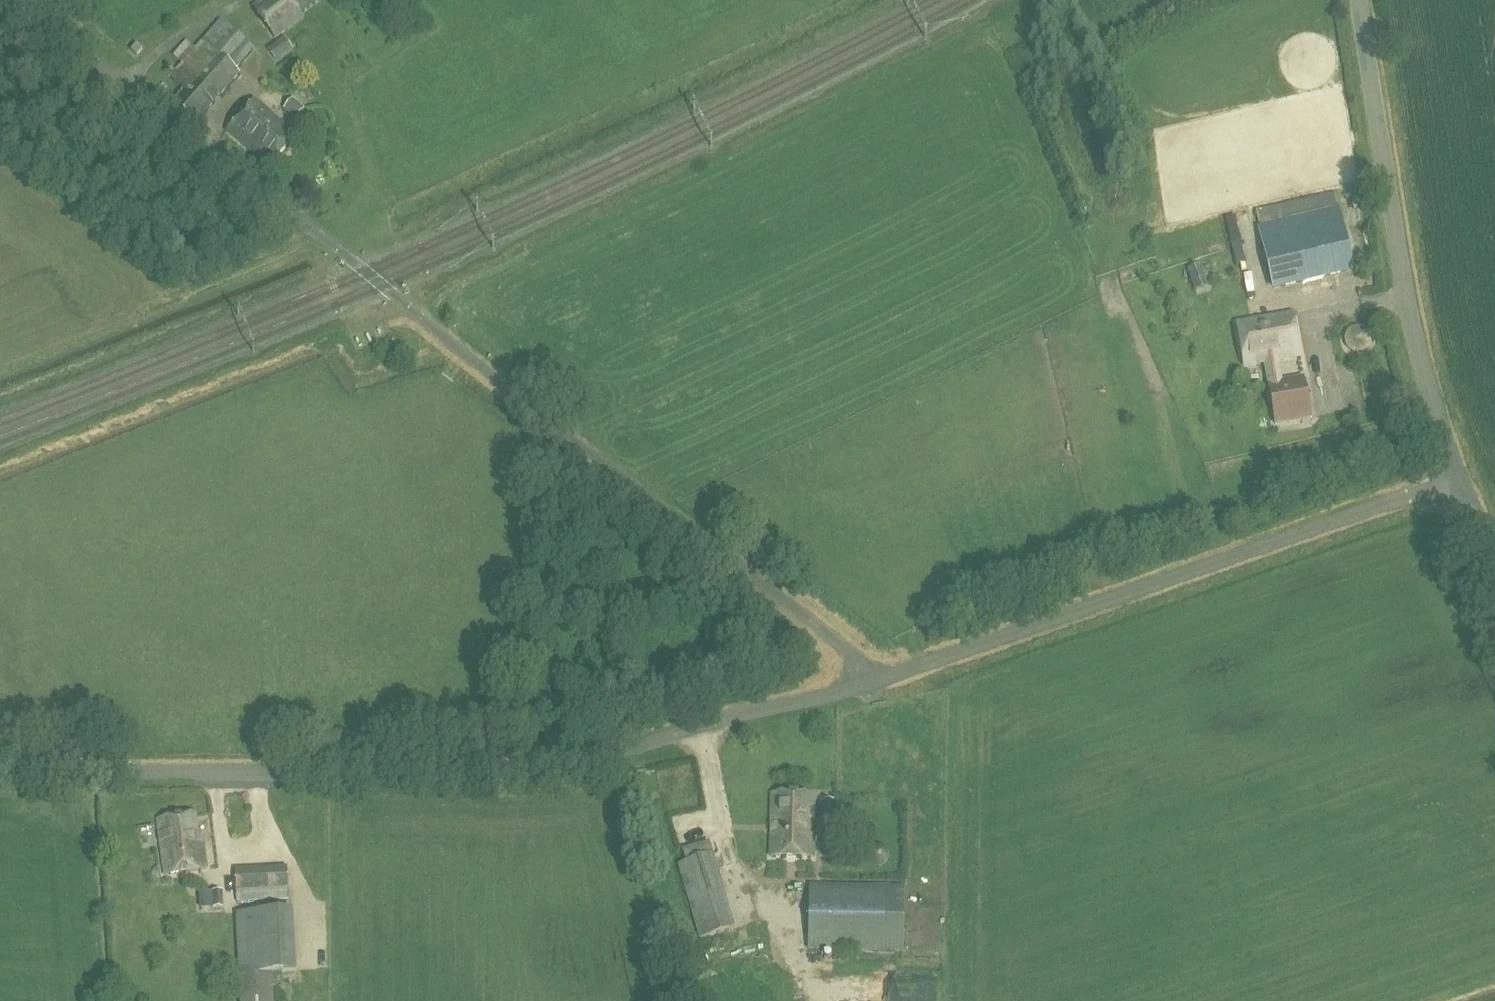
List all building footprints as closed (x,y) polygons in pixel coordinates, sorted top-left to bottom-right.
[(302,13),(321,0),(260,0),(252,6),(276,39),(305,18),(302,13)] [(241,73),(237,69),(255,49),(221,20),(197,48),(188,41),(175,56),(183,63),(177,70),(171,65),(166,72),(186,89),(174,104),(197,124),(241,73)] [(277,62),(295,49),(286,37),(268,49),(277,62)] [(137,55),(142,48),(136,44),(131,50),(137,55)] [(306,109),(294,98),(284,109),(296,120),(306,109)] [(226,131),(248,149),(276,117),(254,99),(226,131)] [(269,167),(297,135),(276,117),(248,149),(269,167)] [(1257,213),(1275,289),(1353,271),(1336,194),(1257,213)] [(1187,269),(1195,291),(1208,286),(1201,264),(1187,269)] [(1244,366),(1266,362),(1269,383),(1268,383),(1275,423),(1310,417),(1303,377),(1281,381),(1280,373),(1278,373),(1276,360),(1299,356),(1292,313),(1237,322),(1244,366)] [(1351,329),(1349,331),(1348,332),(1347,333),(1347,334),(1346,335),(1346,337),(1346,338),(1345,340),(1345,341),(1346,343),(1346,344),(1347,345),(1347,347),(1348,348),(1350,350),(1352,351),(1354,352),(1355,352),(1357,353),(1358,353),(1361,353),(1362,352),(1364,352),(1365,351),(1366,350),(1368,349),(1369,348),(1369,347),(1370,346),(1371,344),(1371,343),(1371,342),(1371,340),(1371,339),(1371,337),(1371,336),(1370,335),(1370,333),(1369,332),(1368,331),(1367,330),(1366,329),(1363,328),(1362,327),(1359,327),(1357,327),(1356,327),(1353,328),(1351,329)] [(813,857),(814,794),(772,793),(771,857),(813,857)] [(206,869),(203,844),(198,844),(194,814),(158,819),(165,874),(206,869)] [(686,862),(678,864),(700,938),(736,928),(714,853),(713,854),(709,840),(682,849),(686,862)] [(235,868),(237,900),(289,897),(288,865),(235,868)] [(903,952),(905,888),(811,885),(809,949),(903,952)] [(212,891),(212,907),(224,907),(223,890),(212,891)] [(292,971),(289,910),(237,913),(241,1000),(273,1000),(271,972),(292,971)]
